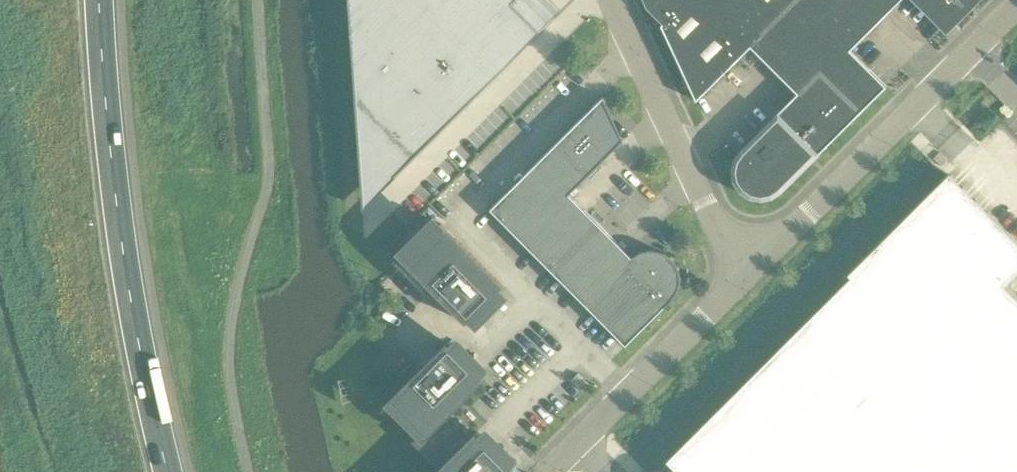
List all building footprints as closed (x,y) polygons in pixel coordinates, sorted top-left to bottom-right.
[(362,211),(528,47),(499,16),(515,0),(348,0),(362,211)] [(823,150),(886,86),(850,50),(900,0),(649,0),(652,5),(667,20),(660,24),(696,101),(751,47),(798,93),(739,151),(737,154),(736,156),(735,158),(734,160),(733,162),(733,164),(732,166),(732,168),(732,170),(732,172),(732,174),(733,177),(733,179),(734,181),(735,183),(736,185),(737,187),(738,188),(739,190),(741,191),(743,193),(744,194),(746,195),(750,197),(754,199),(756,199),(758,199),(763,199),(765,199),(767,199),(771,198),(775,196),(779,194),(780,192),(823,150)] [(947,27),(973,0),(920,0),(947,27)] [(569,195),(623,140),(609,125),(614,120),(603,96),(491,209),(626,345),(674,298),(679,290),(681,281),(680,272),(677,263),(670,256),(662,251),(654,250),(646,250),(638,253),(632,257),(569,195)] [(1004,286),(1016,273),(1016,243),(949,174),(848,274),(851,277),(667,461),(679,471),(1016,471),(1016,299),(1004,286)] [(415,239),(394,260),(425,292),(430,287),(466,323),(469,320),(474,325),(486,314),(481,308),(488,301),(494,307),(507,294),(501,288),(503,286),(441,223),(420,244),(415,239)] [(384,404),(421,441),(422,440),(445,463),(436,471),(511,471),(514,469),(511,467),(516,463),(503,450),(498,454),(491,447),(496,443),(483,430),(479,434),(477,432),(471,438),(448,415),(484,379),(482,376),(486,372),(473,359),(469,364),(462,356),(466,352),(453,339),(449,344),(447,342),(408,380),(384,404)] [(582,391),(589,384),(578,373),(571,380),(582,391)]
